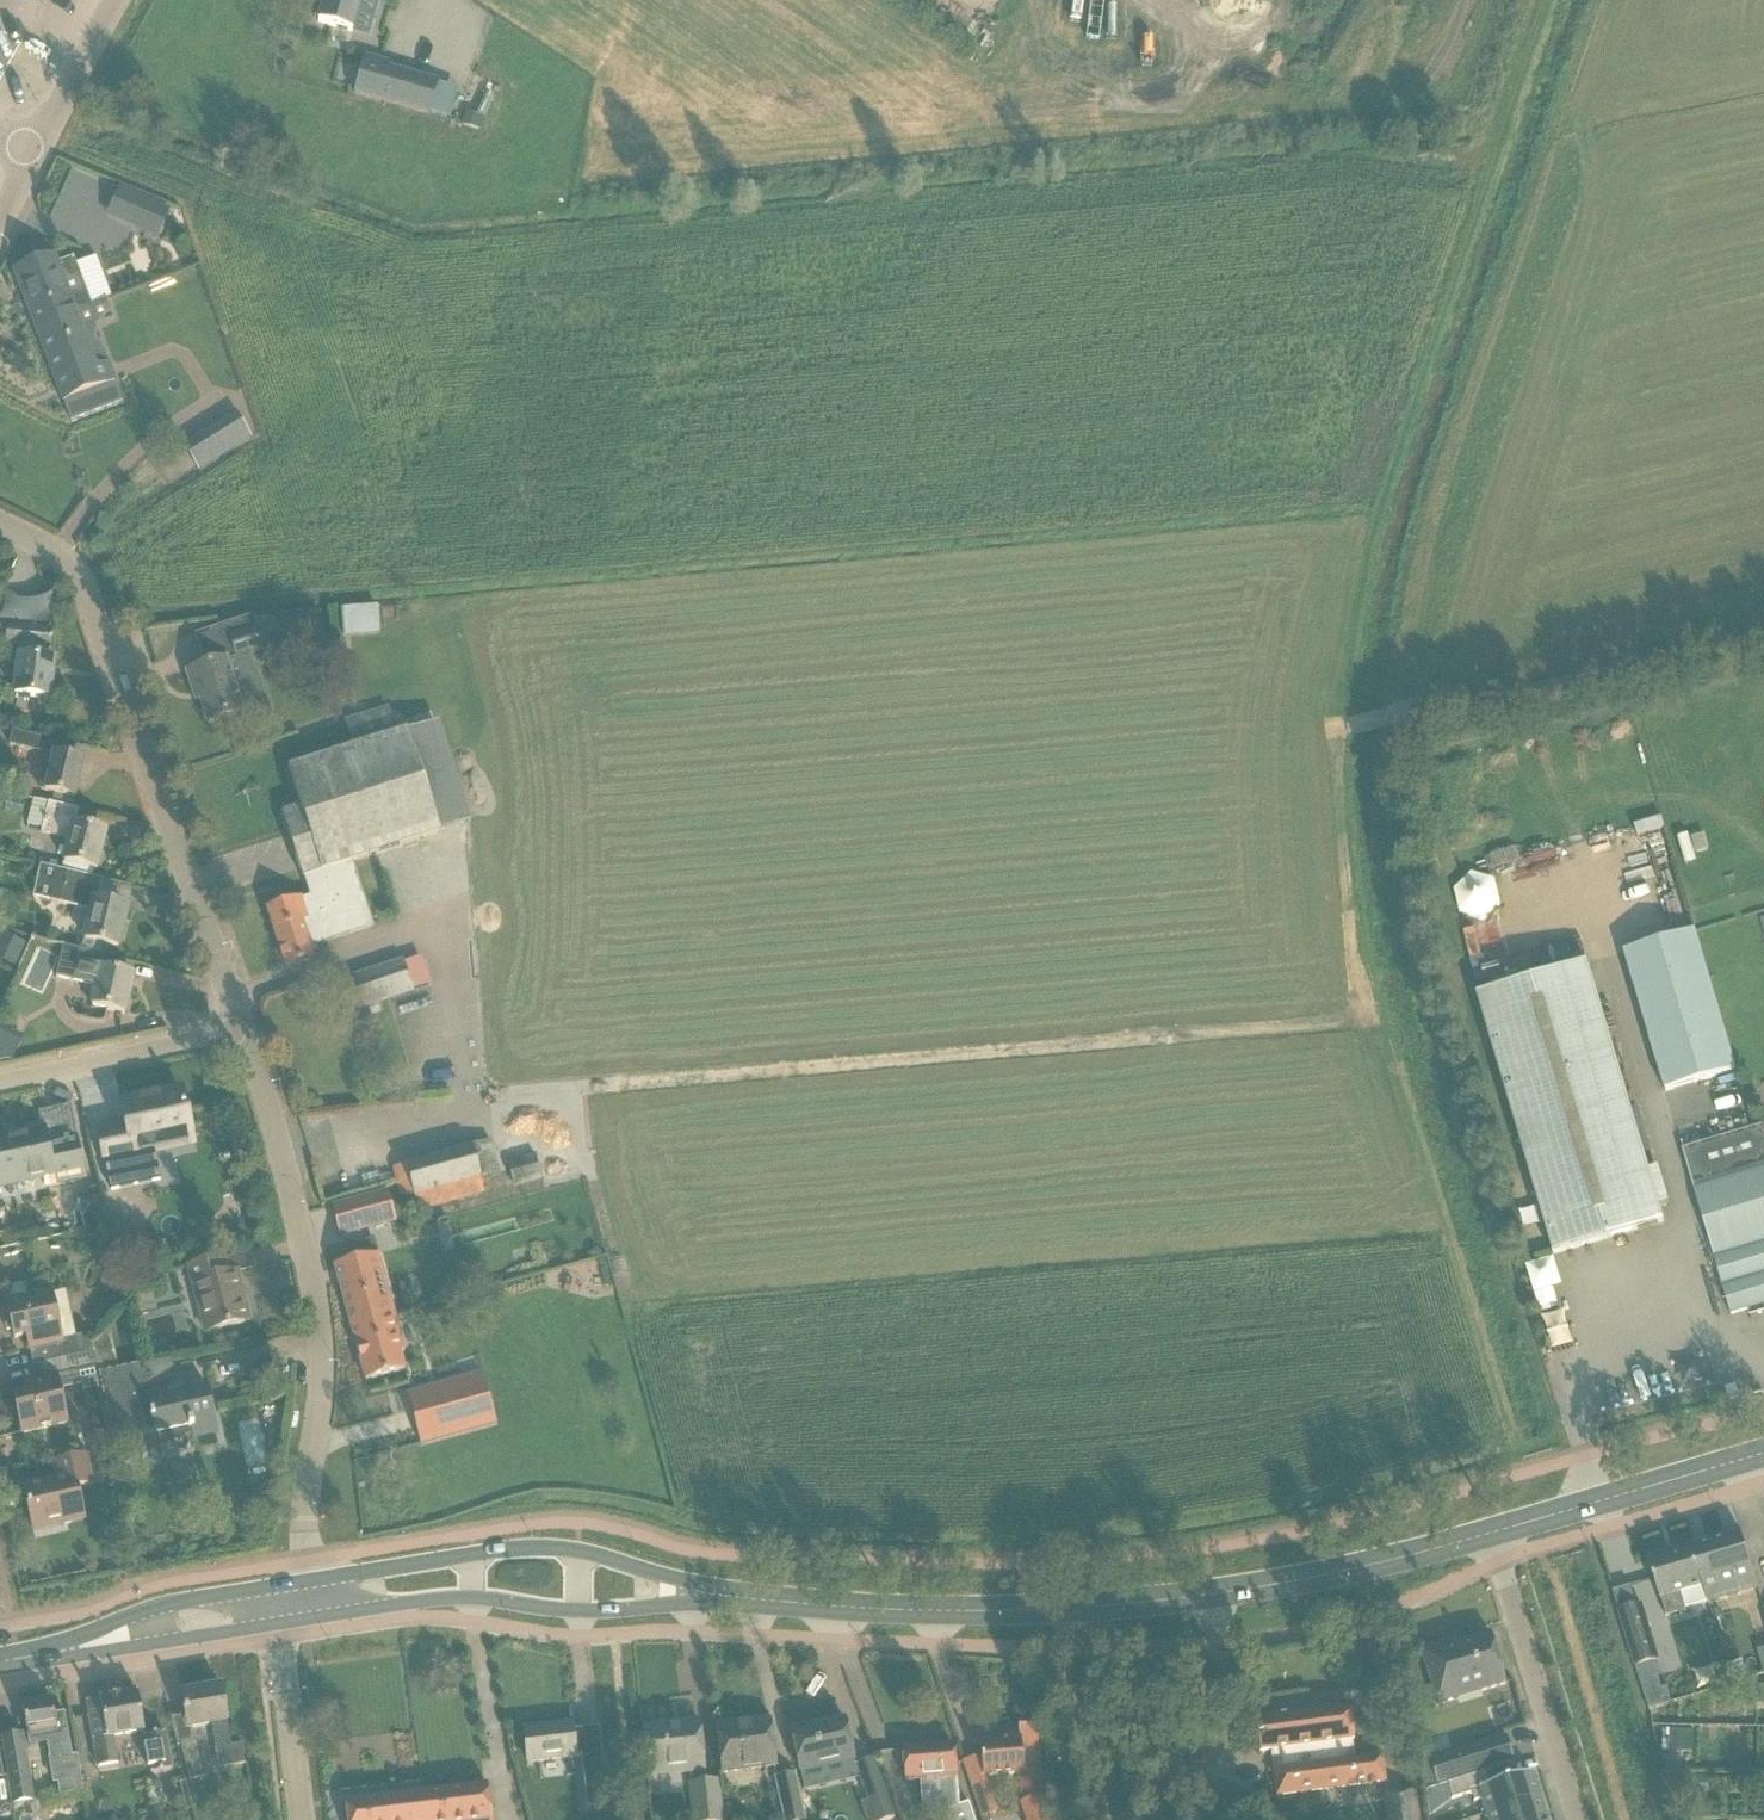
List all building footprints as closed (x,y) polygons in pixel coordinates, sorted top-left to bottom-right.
[(318,22),(352,32),(361,0),(324,0),(318,22)] [(429,115),(438,83),(387,68),(389,64),(364,57),(354,93),(429,115)] [(466,113),(462,125),(479,129),(483,117),(466,113)] [(143,199),(130,228),(154,238),(167,210),(143,199)] [(15,272),(35,327),(74,312),(88,307),(86,304),(90,302),(73,258),(57,264),(54,257),(15,272)] [(74,312),(35,327),(71,421),(122,402),(108,364),(95,369),(74,312)] [(204,434),(184,447),(198,470),(218,457),(204,434)] [(2,631),(18,598),(2,591),(0,595),(0,630),(2,631)] [(376,633),(376,606),(341,606),(341,632),(376,633)] [(273,623),(229,638),(235,657),(235,658),(248,654),(280,643),(273,623)] [(15,695),(50,700),(54,661),(39,659),(40,648),(50,649),(52,632),(7,627),(5,644),(21,646),(15,695)] [(209,665),(187,673),(193,691),(196,701),(200,700),(208,724),(230,717),(242,713),(238,700),(261,693),(248,654),(235,658),(235,657),(225,660),(209,665)] [(344,721),(352,746),(396,732),(388,707),(344,721)] [(9,744),(36,751),(39,738),(12,731),(9,744)] [(267,910),(286,969),(314,960),(309,946),(341,936),(336,919),(360,912),(346,865),(440,835),(407,732),(288,769),(300,808),(281,814),(302,878),(303,878),(309,896),(267,910)] [(39,791),(52,794),(75,799),(84,763),(52,755),(48,772),(44,771),(39,791)] [(64,863),(73,865),(96,871),(105,834),(75,827),(78,810),(48,803),(41,833),(69,840),(64,863)] [(84,941),(95,944),(118,949),(127,910),(98,903),(103,881),(40,866),(32,897),(91,911),(84,941)] [(1624,953),(1665,1091),(1736,1070),(1696,932),(1624,953)] [(133,977),(102,970),(105,956),(63,946),(56,978),(96,987),(91,1007),(124,1015),(133,977)] [(345,980),(354,1009),(413,990),(403,961),(345,980)] [(1476,996),(1546,1232),(1553,1255),(1665,1222),(1658,1199),(1616,1061),(1587,963),(1476,996)] [(98,1133),(111,1191),(160,1180),(153,1150),(192,1141),(181,1091),(122,1104),(126,1126),(98,1133)] [(1731,1314),(1763,1305),(1763,1125),(1682,1149),(1731,1314)] [(53,1177),(54,1183),(84,1177),(74,1133),(47,1139),(45,1130),(0,1140),(0,1189),(53,1177)] [(490,1142),(393,1168),(401,1200),(414,1196),(418,1210),(482,1193),(476,1170),(497,1165),(490,1142)] [(387,1193),(359,1200),(367,1230),(395,1223),(387,1193)] [(107,1226),(96,1228),(100,1244),(110,1241),(107,1226)] [(334,1267),(366,1382),(405,1371),(400,1354),(404,1352),(378,1255),(334,1267)] [(1553,1255),(1524,1263),(1532,1293),(1561,1285),(1553,1255)] [(206,1332),(206,1333),(249,1322),(237,1273),(228,1275),(223,1258),(189,1267),(197,1300),(203,1299),(212,1331),(206,1332)] [(8,1312),(3,1313),(7,1331),(12,1330),(14,1339),(28,1336),(30,1343),(28,1343),(30,1351),(33,1365),(93,1352),(90,1335),(75,1338),(64,1340),(54,1294),(50,1294),(30,1299),(6,1304),(8,1312)] [(28,1396),(14,1399),(22,1434),(45,1429),(67,1424),(60,1389),(57,1376),(96,1368),(97,1368),(93,1352),(33,1365),(32,1365),(36,1379),(23,1382),(25,1389),(26,1389),(28,1396)] [(100,1382),(105,1404),(143,1381),(139,1364),(118,1369),(98,1373),(100,1382)] [(481,1375),(408,1395),(421,1444),(495,1424),(481,1375)] [(189,1430),(192,1430),(194,1438),(216,1433),(205,1385),(130,1401),(134,1420),(152,1416),(156,1435),(188,1428),(189,1430)] [(95,1432),(87,1434),(91,1454),(109,1449),(100,1413),(90,1415),(95,1432)] [(92,1457),(96,1474),(112,1471),(108,1454),(92,1457)] [(53,1464),(57,1479),(23,1487),(32,1524),(65,1516),(67,1522),(84,1519),(77,1487),(93,1484),(87,1456),(53,1464)] [(1741,1532),(1697,1546),(1702,1564),(1698,1565),(1709,1604),(1758,1589),(1741,1532)] [(1702,1564),(1697,1546),(1649,1560),(1665,1617),(1709,1604),(1698,1565),(1702,1564)] [(1637,1604),(1619,1609),(1635,1667),(1659,1660),(1643,1603),(1637,1604)] [(1455,1644),(1421,1654),(1438,1709),(1506,1688),(1491,1638),(1456,1649),(1455,1644)] [(214,1725),(215,1732),(213,1732),(216,1750),(220,1750),(224,1768),(245,1765),(241,1745),(231,1746),(221,1688),(181,1695),(187,1729),(214,1725)] [(144,1732),(141,1716),(137,1693),(87,1701),(93,1741),(98,1766),(119,1763),(115,1737),(144,1732)] [(22,1705),(26,1728),(27,1738),(28,1738),(30,1746),(45,1743),(52,1782),(56,1782),(59,1796),(82,1791),(76,1755),(72,1756),(65,1713),(54,1715),(51,1700),(22,1705)] [(1271,1768),(1274,1794),(1385,1779),(1382,1755),(1356,1759),(1349,1707),(1255,1719),(1259,1752),(1269,1751),(1272,1768),(1271,1768)] [(791,1730),(796,1754),(800,1772),(853,1760),(844,1719),(791,1730)] [(716,1727),(719,1751),(722,1774),(775,1767),(769,1720),(716,1727)] [(643,1727),(646,1751),(649,1778),(704,1772),(699,1721),(643,1727)] [(603,1766),(599,1728),(573,1731),(572,1724),(523,1730),(527,1763),(581,1756),(585,1792),(587,1808),(606,1806),(605,1790),(602,1766),(603,1766)] [(1671,1732),(1670,1751),(1693,1751),(1693,1732),(1671,1732)] [(144,1736),(150,1773),(173,1769),(166,1733),(144,1736)] [(1506,1737),(1428,1761),(1436,1786),(1513,1762),(1506,1737)] [(1018,1774),(1019,1802),(1025,1819),(1050,1819),(1042,1796),(1037,1739),(1020,1740),(979,1744),(982,1777),(985,1777),(1018,1774)] [(179,1746),(188,1781),(204,1776),(196,1742),(179,1746)] [(967,1804),(958,1807),(952,1746),(902,1750),(905,1783),(922,1782),(923,1799),(926,1798),(926,1809),(942,1808),(942,1813),(945,1819),(972,1819),(967,1804)] [(14,1816),(12,1807),(8,1778),(5,1778),(0,1751),(0,1818),(14,1816)] [(25,1760),(6,1762),(8,1778),(12,1807),(13,1807),(13,1803),(30,1801),(25,1760)] [(856,1767),(868,1800),(859,1803),(865,1819),(888,1819),(893,1818),(873,1761),(856,1767)] [(1482,1772),(1445,1784),(1451,1800),(1470,1794),(1473,1803),(1481,1800),(1486,1815),(1539,1799),(1531,1773),(1487,1787),(1482,1772)] [(783,1819),(803,1819),(794,1775),(775,1779),(783,1819)] [(985,1777),(971,1781),(983,1816),(997,1812),(985,1777)] [(1695,1778),(1695,1791),(1708,1792),(1708,1778),(1695,1778)] [(719,1780),(688,1782),(690,1819),(722,1819),(719,1780)] [(1735,1782),(1727,1783),(1727,1794),(1736,1794),(1735,1782)] [(348,1819),(492,1819),(491,1810),(488,1786),(346,1804),(348,1819)] [(1385,1819),(1419,1819),(1416,1791),(1381,1796),(1385,1819)] [(1486,1815),(1487,1819),(1545,1819),(1539,1799),(1486,1815)] [(1756,1815),(1763,1815),(1763,1803),(1756,1804),(1756,1815)]
